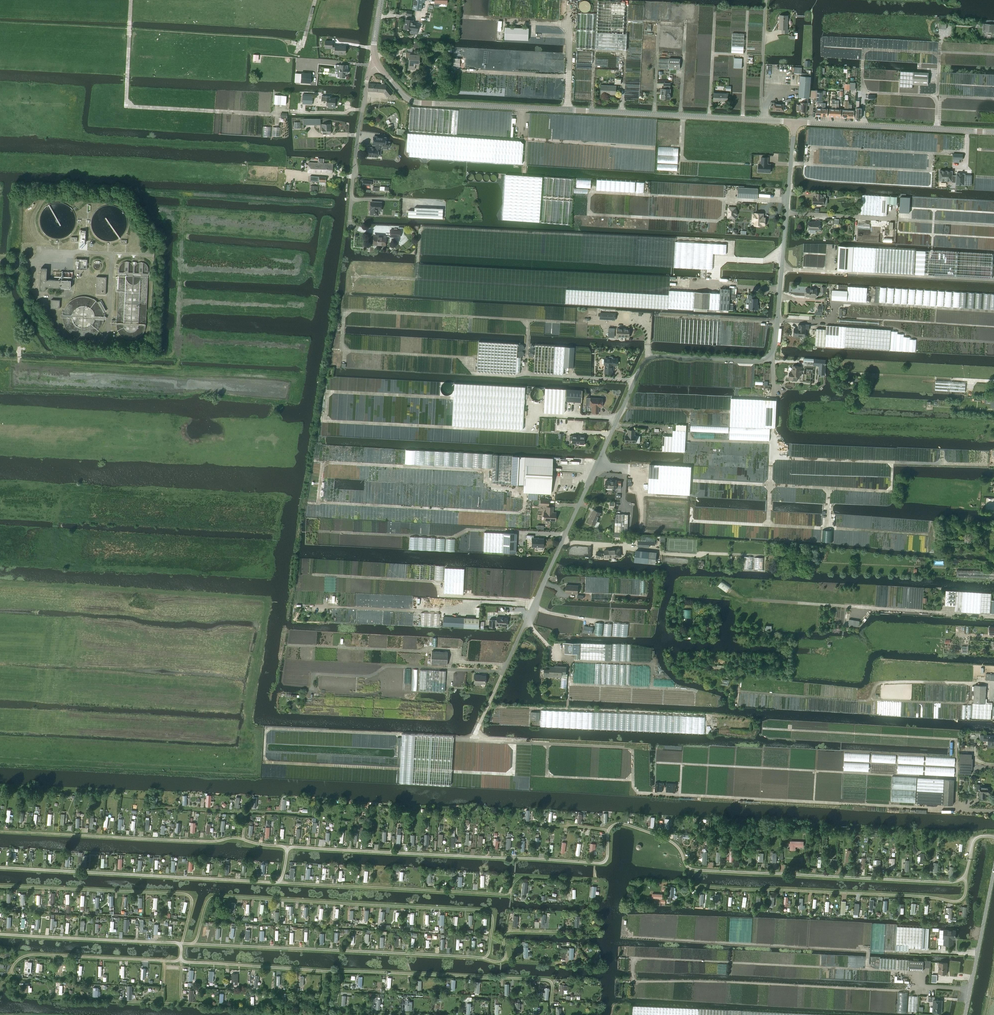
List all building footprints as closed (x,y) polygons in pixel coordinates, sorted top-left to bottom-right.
[(412,9),(421,10),(422,0),(414,0),(412,9)] [(591,7),(592,6),(591,4),(591,3),(590,2),(588,1),(587,0),(586,0),(584,0),(583,1),(582,1),(581,2),(581,3),(580,4),(580,5),(579,6),(580,8),(580,10),(581,10),(583,12),(584,12),(585,12),(587,12),(588,12),(589,11),(590,11),(590,10),(591,9),(591,7)] [(626,50),(627,34),(623,34),(625,2),(598,1),(596,49),(626,50)] [(788,34),(788,30),(787,30),(788,16),(780,16),(779,29),(782,30),(782,34),(788,34)] [(417,31),(418,25),(412,24),(413,20),(406,19),(405,29),(411,30),(417,31)] [(993,27),(993,25),(985,24),(984,31),(993,32),(993,27)] [(528,40),(528,28),(505,27),(504,39),(528,40)] [(732,33),(731,53),(743,53),(744,34),(732,33)] [(345,54),(345,46),(335,46),(335,45),(332,45),(332,41),(325,41),(325,49),(335,49),(335,54),(345,54)] [(419,65),(419,56),(415,55),(415,53),(406,53),(406,58),(410,58),(409,69),(414,69),(415,65),(419,65)] [(659,59),(659,69),(680,69),(680,59),(669,58),(669,59),(659,59)] [(734,58),(734,68),(742,68),(742,59),(734,58)] [(336,65),(335,72),(338,72),(337,77),(345,78),(345,74),(347,74),(348,69),(347,69),(347,65),(341,65),(336,65)] [(928,85),(928,73),(913,72),(913,84),(928,85)] [(311,83),(311,73),(301,73),(301,83),(311,83)] [(799,86),(799,97),(807,98),(807,103),(809,103),(809,98),(814,98),(815,90),(810,90),(811,74),(803,73),(801,73),(801,74),(800,74),(799,86)] [(387,97),(393,93),(387,85),(369,84),(368,91),(384,92),(387,97)] [(670,100),(671,84),(664,84),(664,88),(667,88),(667,89),(662,89),(661,99),(670,100)] [(616,95),(616,86),(602,85),(601,94),(616,95)] [(814,98),(814,100),(816,100),(816,101),(822,101),(822,93),(817,92),(818,91),(815,90),(814,98)] [(728,102),(728,94),(714,94),(714,101),(728,102)] [(286,105),(287,96),(275,96),(274,105),(286,105)] [(312,104),(313,96),(303,96),(302,104),(312,104)] [(335,106),(334,106),(335,99),(330,98),(330,97),(321,96),(321,101),(327,101),(327,105),(328,105),(328,107),(335,107),(335,106)] [(797,105),(797,111),(801,111),(801,112),(807,112),(807,105),(810,106),(810,103),(809,103),(807,103),(801,102),(801,105),(797,105)] [(330,134),(330,124),(320,124),(320,129),(322,129),(322,134),(330,134)] [(273,127),(272,136),(279,137),(280,128),(273,127)] [(522,164),(523,143),(520,141),(475,138),(408,133),(406,151),(409,152),(409,156),(454,159),(473,161),(522,164)] [(367,147),(366,156),(368,156),(368,157),(371,157),(371,156),(378,157),(378,155),(381,156),(381,151),(383,149),(388,150),(388,148),(389,148),(390,142),(386,141),(386,138),(374,137),(373,145),(375,145),(375,148),(367,147)] [(963,160),(963,154),(953,154),(953,162),(959,163),(960,159),(963,160)] [(768,162),(768,158),(761,157),(761,164),(759,164),(758,172),(770,173),(771,164),(767,164),(767,162),(768,162)] [(322,173),(323,159),(318,159),(318,163),(308,162),(308,172),(322,173)] [(327,163),(324,163),(324,159),(323,159),(322,173),(332,174),(333,163),(327,163)] [(957,174),(956,176),(952,175),(952,171),(940,171),(939,181),(952,181),(952,182),(956,183),(956,185),(964,185),(965,174),(957,174)] [(539,222),(542,177),(506,175),(502,219),(539,222)] [(758,199),(758,189),(738,188),(738,198),(758,199)] [(812,201),(813,202),(813,204),(823,205),(824,198),(825,198),(826,195),(823,195),(823,194),(816,193),(816,197),(813,197),(813,199),(812,200),(812,201)] [(862,195),(861,214),(886,216),(887,204),(896,204),(897,197),(888,196),(862,195)] [(381,210),(381,203),(371,202),(370,209),(371,209),(371,214),(378,215),(378,210),(381,210)] [(408,210),(408,217),(442,218),(442,209),(414,207),(414,211),(408,210)] [(729,207),(728,217),(735,218),(735,215),(737,215),(737,211),(735,211),(736,207),(729,207)] [(763,218),(763,214),(755,213),(755,214),(753,214),(753,220),(754,221),(755,221),(755,226),(762,226),(763,225),(765,225),(765,218),(763,218)] [(819,230),(820,221),(816,221),(816,222),(809,222),(808,230),(819,230)] [(390,229),(389,237),(400,238),(400,230),(390,229)] [(374,236),(373,244),(385,245),(386,236),(382,235),(382,237),(374,236)] [(671,266),(673,241),(637,239),(636,264),(671,266)] [(719,270),(720,244),(675,242),(674,267),(719,270)] [(837,270),(852,271),(853,247),(838,246),(837,270)] [(876,248),(853,247),(852,271),(875,272),(914,274),(915,250),(876,248)] [(916,250),(915,275),(992,279),(993,254),(916,250)] [(74,269),(77,269),(84,269),(84,265),(87,265),(87,259),(75,259),(74,269)] [(48,287),(61,288),(70,288),(71,280),(62,280),(49,279),(49,280),(46,280),(47,269),(41,268),(40,290),(46,290),(46,287),(48,287)] [(105,294),(106,277),(96,277),(96,294),(105,294)] [(866,302),(867,288),(848,287),(848,291),(847,291),(832,290),(832,300),(866,302)] [(669,294),(567,288),(566,303),(694,310),(694,308),(729,310),(730,298),(730,294),(730,289),(721,289),(720,293),(710,293),(695,292),(669,290),(669,294)] [(816,297),(817,289),(806,288),(806,296),(816,297)] [(758,309),(758,305),(757,305),(757,299),(756,299),(756,295),(748,295),(748,298),(749,299),(749,309),(758,309)] [(51,308),(59,309),(60,300),(51,300),(51,308)] [(794,328),(794,336),(805,337),(806,329),(808,329),(809,325),(798,325),(798,329),(794,328)] [(816,329),(815,346),(844,348),(844,347),(889,350),(891,330),(826,326),(826,329),(816,329)] [(629,337),(630,329),(618,328),(617,337),(629,337)] [(891,331),(889,350),(915,352),(916,340),(910,339),(910,338),(903,337),(904,334),(897,334),(897,332),(891,331)] [(515,374),(517,344),(479,342),(477,372),(515,374)] [(573,368),(574,347),(564,347),(535,345),(534,373),(563,374),(563,367),(573,368)] [(613,359),(613,358),(612,357),(611,357),(610,357),(609,357),(609,358),(609,359),(605,359),(604,365),(607,365),(606,369),(605,369),(605,373),(612,374),(613,366),(616,366),(616,365),(617,365),(617,359),(613,359)] [(825,366),(826,360),(814,359),(814,366),(819,366),(818,372),(825,373),(825,366)] [(802,372),(802,370),(802,367),(793,366),(792,373),(789,373),(789,380),(793,380),(794,377),(799,377),(800,374),(801,374),(801,372),(802,372)] [(965,382),(935,381),(935,390),(965,392),(965,382)] [(525,387),(454,383),(453,400),(452,426),(523,429),(525,387)] [(991,387),(990,397),(985,397),(985,400),(993,400),(993,388),(991,387)] [(564,414),(565,389),(545,388),(543,413),(564,414)] [(581,402),(582,390),(566,389),(565,401),(581,402)] [(602,407),(602,399),(590,398),(590,406),(592,406),(592,413),(598,413),(598,407),(602,407)] [(775,428),(777,400),(731,398),(730,426),(775,428)] [(985,400),(985,404),(991,404),(990,408),(993,408),(993,400),(985,400)] [(556,419),(555,432),(567,432),(568,419),(556,419)] [(635,436),(635,430),(628,430),(628,435),(626,435),(625,442),(636,443),(636,436),(635,436)] [(685,452),(686,431),(673,430),(673,436),(672,451),(685,452)] [(584,436),(572,436),(569,436),(569,440),(572,440),(572,443),(584,444),(584,436)] [(672,451),(673,436),(663,436),(662,451),(672,451)] [(523,485),(524,457),(493,455),(491,483),(523,485)] [(524,457),(523,485),(523,492),(551,494),(553,458),(524,457)] [(690,495),(691,467),(650,464),(648,492),(690,495)] [(616,488),(617,481),(612,480),(612,481),(606,481),(606,488),(616,488)] [(544,512),(543,520),(555,521),(556,513),(552,512),(552,510),(553,510),(553,507),(548,507),(549,499),(540,499),(540,505),(546,506),(545,512),(544,512)] [(601,512),(594,510),(593,512),(592,512),(589,518),(590,519),(589,522),(595,525),(601,512)] [(627,532),(628,515),(615,514),(614,532),(627,532)] [(516,553),(516,533),(503,533),(484,532),(483,552),(503,552),(516,553)] [(543,547),(543,539),(533,538),(534,535),(527,535),(526,538),(529,538),(532,541),(531,546),(543,547)] [(638,536),(638,544),(655,545),(656,537),(638,536)] [(619,549),(619,548),(613,548),(613,549),(604,550),(605,553),(602,554),(602,553),(597,552),(596,557),(601,558),(601,556),(605,557),(620,556),(620,549),(619,549)] [(635,560),(634,561),(642,562),(655,563),(655,553),(636,551),(635,560)] [(743,557),(743,569),(753,569),(753,557),(743,557)] [(754,557),(754,569),(764,570),(764,558),(754,557)] [(463,594),(464,569),(445,568),(444,593),(463,594)] [(957,577),(993,578),(993,572),(957,570),(957,577)] [(722,580),(717,586),(726,592),(731,586),(722,580)] [(578,594),(578,586),(566,585),(566,593),(578,594)] [(991,593),(956,591),(946,591),(945,605),(955,606),(955,611),(990,613),(990,612),(990,608),(991,593)] [(464,618),(443,617),(443,626),(463,627),(478,628),(479,618),(464,618)] [(506,626),(507,618),(497,617),(497,620),(489,619),(489,628),(494,628),(494,625),(496,625),(506,626)] [(565,642),(565,653),(575,654),(575,659),(605,661),(605,644),(565,642)] [(447,665),(448,652),(432,651),(431,664),(447,665)] [(546,670),(546,676),(550,676),(550,675),(562,675),(562,674),(566,674),(566,667),(562,667),(555,667),(550,667),(550,670),(546,670)] [(445,692),(446,671),(420,670),(419,690),(445,692)] [(485,684),(486,676),(479,675),(474,675),(474,683),(485,684)] [(972,703),(972,718),(991,719),(991,709),(992,709),(992,704),(986,704),(987,699),(985,699),(986,686),(975,685),(973,703),(972,703)] [(530,712),(530,720),(540,720),(540,712),(530,712)] [(980,740),(988,741),(988,745),(989,745),(989,747),(993,747),(993,739),(992,739),(992,736),(980,735),(980,740)] [(960,754),(959,763),(966,764),(967,758),(972,759),(972,754),(960,754)] [(966,769),(966,764),(959,763),(959,773),(971,774),(971,769),(966,769)] [(953,805),(954,786),(954,780),(944,779),(918,778),(916,803),(953,805)] [(989,794),(990,787),(980,787),(980,785),(976,784),(976,791),(980,792),(979,793),(980,793),(979,798),(985,798),(986,794),(989,794)] [(804,841),(790,841),(790,842),(790,843),(789,842),(788,845),(790,845),(790,849),(796,849),(796,846),(804,847),(804,841)] [(928,949),(929,928),(897,927),(896,951),(909,951),(909,948),(928,949)] [(944,938),(944,945),(952,945),(953,939),(955,939),(955,931),(944,930),(943,938),(944,938)] [(879,969),(881,969),(923,971),(923,966),(930,967),(931,960),(923,960),(923,961),(909,960),(896,960),(896,959),(880,958),(879,969)] [(947,974),(947,963),(939,962),(938,973),(947,974)] [(909,996),(908,1011),(917,1012),(918,997),(909,996)] [(929,996),(928,1001),(933,1002),(933,1012),(941,1013),(941,1012),(942,1011),(942,1009),(941,1008),(942,1000),(935,1000),(935,996),(934,996),(929,996)] [(632,1006),(632,1014),(829,1014),(632,1006)]
